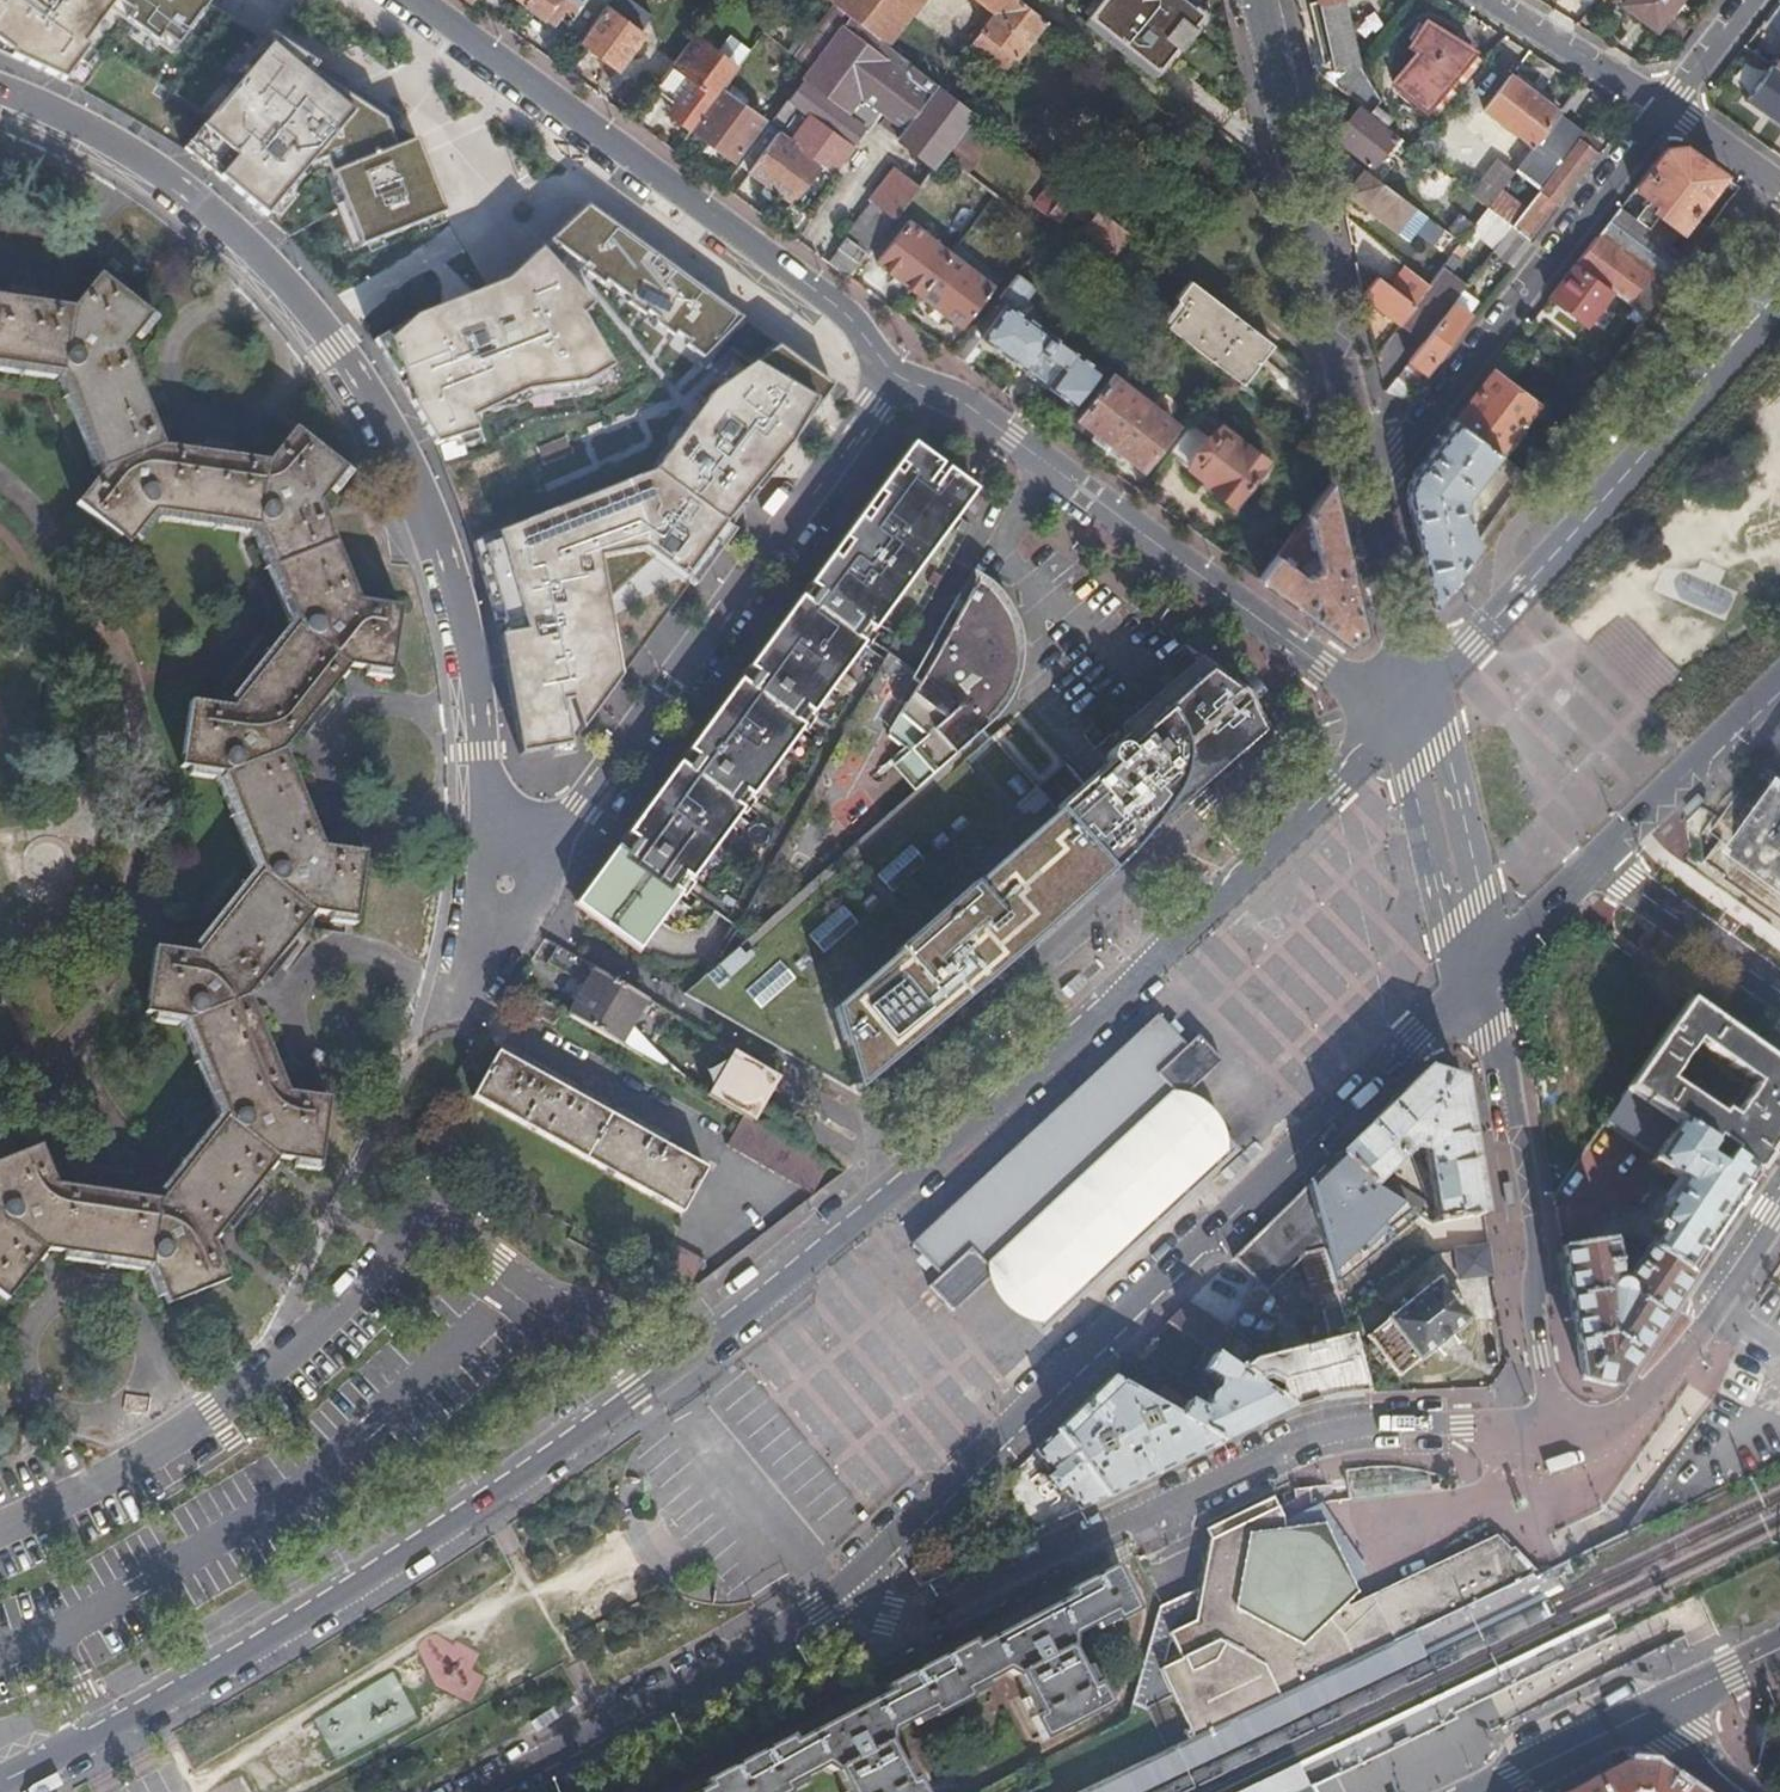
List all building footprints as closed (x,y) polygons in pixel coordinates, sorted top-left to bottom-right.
[(201,0),(0,0),(0,60),(80,92),(105,54),(206,115),(182,147),(289,234),(335,207),(353,246),(443,208),(414,134),(201,0)] [(578,39),(604,3),(600,0),(524,0),(523,2),(541,16),(545,12),(553,18),(557,13),(564,17),(563,28),(578,39)] [(825,262),(846,277),(942,152),(973,111),(885,43),(830,0),(803,35),(791,51),(808,65),(783,98),(782,97),(735,162),(804,213),(834,173),(828,169),(858,128),(862,131),(877,110),(882,114),(875,123),(911,150),(896,170),(892,167),(867,199),(869,201),(842,237),(841,237),(834,247),(835,248),(825,262)] [(830,0),(885,43),(919,0),(830,0)] [(995,81),(1044,18),(1021,0),(1000,0),(1001,1),(960,54),(995,81)] [(1152,26),(1171,0),(1119,0),(1152,26)] [(1341,0),(1312,0),(1307,2),(1322,73),(1355,65),(1341,0)] [(1656,39),(1677,12),(1670,6),(1674,0),(1621,0),(1612,11),(1646,37),(1649,33),(1656,39)] [(642,31),(604,3),(578,39),(616,67),(642,31)] [(1586,8),(1577,19),(1582,23),(1591,12),(1586,8)] [(1779,61),(1779,15),(1758,46),(1779,61)] [(1390,83),(1422,110),(1423,108),(1469,53),(1422,21),(1407,45),(1415,51),(1390,83)] [(791,51),(803,35),(798,31),(785,47),(791,51)] [(688,128),(688,127),(720,84),(735,65),(692,33),(653,89),(673,103),(667,112),(688,128)] [(1423,108),(1434,117),(1480,62),(1469,53),(1423,108)] [(1356,105),(1382,126),(1388,119),(1373,107),(1377,101),(1355,65),(1322,73),(1319,77),(1356,105)] [(1530,146),(1556,112),(1556,111),(1543,101),(1546,97),(1511,71),(1507,76),(1507,75),(1481,110),(1530,146)] [(1581,97),(1587,88),(1578,82),(1572,90),(1581,97)] [(688,127),(730,159),(763,116),(720,84),(688,127)] [(1556,111),(1556,112),(1560,116),(1568,105),(1572,108),(1581,97),(1572,90),(1556,111)] [(1330,138),(1368,168),(1393,135),(1382,126),(1356,105),(1330,138)] [(973,111),(942,152),(963,167),(994,127),(973,111)] [(1513,169),(1538,189),(1576,139),(1580,134),(1582,132),(1560,116),(1556,112),(1530,146),(1513,169)] [(1576,139),(1592,152),(1596,146),(1580,134),(1576,139)] [(1509,226),(1523,237),(1552,199),(1554,201),(1592,152),(1576,139),(1538,189),(1524,207),(1509,226)] [(1714,183),(1722,174),(1720,173),(1681,145),(1661,149),(1631,187),(1630,189),(1644,199),(1647,202),(1642,208),(1633,221),(1645,230),(1654,217),(1676,232),(1714,183)] [(1477,200),(1485,207),(1500,188),(1513,169),(1492,154),(1465,191),(1477,200)] [(1343,193),(1394,231),(1413,207),(1362,168),(1343,193)] [(1068,201),(1076,191),(1054,173),(1046,184),(1047,185),(1058,194),(1047,208),(1045,211),(1055,218),(1068,201)] [(1730,194),(1737,185),(1722,174),(1714,183),(1730,194)] [(1036,200),(1047,208),(1058,194),(1047,185),(1036,200)] [(1485,207),(1509,226),(1524,207),(1500,188),(1485,207)] [(1088,216),(1096,206),(1076,191),(1068,201),(1088,216)] [(1647,202),(1644,199),(1639,206),(1642,208),(1647,202)] [(503,630),(525,748),(575,740),(835,377),(587,200),(505,275),(414,313),(374,337),(437,442),(475,539),(503,630)] [(1457,228),(1465,235),(1471,226),(1485,207),(1477,200),(1457,228)] [(1081,226),(1110,249),(1126,230),(1096,206),(1088,216),(1081,226)] [(1471,226),(1496,244),(1509,226),(1485,207),(1471,226)] [(1573,263),(1609,290),(1625,302),(1643,316),(1664,286),(1688,253),(1679,246),(1674,252),(1667,247),(1677,233),(1676,232),(1654,217),(1645,230),(1633,221),(1616,208),(1595,235),(1573,263)] [(915,293),(948,251),(905,219),(873,261),(915,293)] [(1688,253),(1704,230),(1695,223),(1679,246),(1688,253)] [(1496,244),(1490,252),(1509,268),(1529,242),(1523,237),(1509,226),(1496,244)] [(990,284),(948,251),(915,293),(958,325),(990,284)] [(1441,267),(1448,273),(1459,259),(1451,253),(1449,255),(1441,267)] [(1573,263),(1547,297),(1583,324),(1609,290),(1573,263)] [(1412,305),(1427,285),(1404,266),(1389,287),(1412,305)] [(1398,324),(1421,342),(1454,299),(1462,288),(1465,285),(1448,273),(1441,267),(1427,285),(1412,305),(1398,324)] [(1360,294),(1398,324),(1412,305),(1389,287),(1365,268),(1357,280),(1366,287),(1360,294)] [(0,1158),(0,1277),(15,1289),(48,1249),(152,1261),(169,1301),(231,1278),(213,1236),(279,1152),(321,1158),(330,1094),(288,1088),(249,990),(312,905),(354,913),(364,847),(321,840),(283,744),(345,658),(389,664),(399,597),(354,593),(315,496),(342,463),(289,422),(262,456),(156,441),(118,346),(145,310),(93,269),(67,304),(0,295),(0,363),(56,369),(96,464),(70,497),(121,538),(148,504),(252,520),(294,617),(230,701),(185,696),(176,761),(222,767),(261,867),(198,951),(153,943),(143,1010),(189,1018),(227,1114),(161,1195),(58,1183),(41,1142),(0,1158)] [(1044,386),(1070,405),(1098,369),(1022,312),(1029,303),(1023,298),(1033,285),(1013,270),(950,353),(964,364),(978,346),(974,343),(977,338),(1020,369),(1019,371),(1042,389),(1044,386)] [(1178,301),(1161,323),(1238,383),(1270,342),(1186,276),(1171,296),(1178,301)] [(1479,300),(1462,288),(1454,299),(1470,312),(1479,300)] [(1421,372),(1425,375),(1471,312),(1470,312),(1454,299),(1421,342),(1406,361),(1421,372)] [(1125,334),(1141,346),(1160,322),(1144,309),(1125,334)] [(1567,351),(1574,356),(1591,369),(1601,356),(1577,338),(1567,351)] [(1564,368),(1590,388),(1599,375),(1591,369),(1574,356),(1564,368)] [(1591,369),(1599,375),(1609,362),(1601,356),(1591,369)] [(1406,361),(1382,393),(1402,396),(1421,372),(1406,361)] [(1500,377),(1519,391),(1530,377),(1511,362),(1500,377)] [(1454,419),(1497,452),(1534,403),(1519,391),(1500,377),(1491,370),(1454,419)] [(1102,448),(1140,398),(1109,373),(1075,417),(1092,431),(1088,437),(1102,448)] [(1172,424),(1140,398),(1102,448),(1118,461),(1123,455),(1139,467),(1172,424)] [(1185,467),(1184,469),(1229,503),(1262,461),(1197,410),(1165,451),(1185,467)] [(1406,495),(1431,607),(1479,541),(1472,537),(1463,496),(1497,452),(1454,419),(1410,476),(1406,495)] [(578,904),(638,949),(649,935),(681,893),(674,887),(682,875),(690,880),(742,810),(734,804),(743,792),(751,797),(803,728),(795,721),(804,710),(813,715),(864,645),(857,638),(866,627),(874,632),(946,535),(977,492),(916,447),(884,490),(812,587),(818,592),(809,604),(803,599),(751,669),(756,674),(748,686),(741,682),(690,751),(696,757),(688,769),(680,765),(629,834),(635,840),(627,851),(620,847),(589,889),(578,904)] [(1254,577),(1344,643),(1361,631),(1327,480),(1254,577)] [(896,764),(915,787),(982,728),(1000,712),(1006,703),(1010,696),(1014,685),(1016,677),(1017,670),(1018,660),(1018,648),(1017,638),(1014,627),(1010,618),(1008,613),(1005,607),(1001,600),(996,595),(988,586),(985,583),(978,578),(975,576),(972,574),(914,674),(910,679),(918,685),(888,736),(909,753),(896,764)] [(1107,870),(1114,877),(1145,850),(1269,729),(1249,691),(1204,658),(1123,728),(1043,797),(1055,811),(1059,815),(1107,870)] [(1114,877),(1107,870),(1059,815),(1055,811),(1043,797),(982,728),(915,787),(681,992),(765,1042),(842,1088),(859,1097),(1114,877)] [(1732,855),(1779,889),(1779,788),(1732,855)] [(592,969),(567,1014),(617,1042),(642,998),(592,969)] [(1688,1002),(1628,1088),(1755,1171),(1779,1134),(1779,1067),(1688,1002)] [(980,1264),(990,1275),(1180,1098),(1220,1062),(1197,1036),(1184,1046),(1154,1018),(909,1246),(936,1279),(966,1249),(980,1264)] [(496,1050),(472,1095),(679,1211),(704,1167),(496,1050)] [(775,1077),(729,1050),(705,1092),(742,1113),(744,1115),(751,1118),(775,1077)] [(1460,1081),(1424,1070),(1338,1153),(1372,1188),(1410,1150),(1423,1151),(1435,1223),(1480,1215),(1460,1081)] [(1599,1216),(1603,1239),(1628,1235),(1687,1275),(1755,1171),(1628,1088),(1606,1120),(1654,1152),(1648,1162),(1660,1170),(1659,1173),(1661,1175),(1640,1209),(1634,1205),(1610,1210),(1610,1214),(1599,1216)] [(1038,1326),(1220,1159),(1219,1145),(1216,1131),(1210,1120),(1201,1111),(1193,1104),(1185,1099),(1174,1095),(1164,1095),(980,1264),(979,1269),(978,1275),(978,1280),(980,1288),(983,1297),(987,1303),(993,1309),(998,1314),(1005,1318),(1013,1322),(1022,1325),(1030,1326),(1038,1326)] [(760,1107),(753,1119),(791,1141),(798,1129),(760,1107)] [(811,1193),(829,1163),(791,1141),(753,1119),(751,1118),(744,1115),(742,1113),(725,1143),(811,1193)] [(1324,1248),(1307,1183),(1232,1256),(1235,1260),(1255,1281),(1265,1291),(1306,1252),(1324,1248)] [(1389,1188),(1384,1196),(1408,1211),(1413,1204),(1411,1197),(1395,1187),(1389,1188)] [(1613,1384),(1687,1275),(1628,1235),(1603,1239),(1560,1247),(1582,1377),(1613,1384)] [(703,1258),(672,1241),(656,1272),(687,1288),(703,1258)] [(1338,1306),(1324,1248),(1306,1252),(1321,1310),(1338,1306)] [(966,1249),(936,1279),(926,1286),(950,1311),(990,1275),(980,1264),(966,1249)] [(1437,1279),(1381,1324),(1413,1364),(1468,1319),(1437,1279)] [(1265,1291),(1255,1281),(1252,1288),(1240,1309),(1252,1315),(1265,1291)] [(1229,1330),(1185,1301),(1164,1322),(1186,1337),(1203,1349),(1215,1357),(1229,1330)] [(1358,1394),(1361,1394),(1343,1322),(1338,1306),(1321,1310),(1329,1340),(1252,1359),(1248,1338),(1231,1328),(1229,1330),(1215,1357),(1291,1408),(1302,1405),(1308,1403),(1313,1401),(1319,1399),(1324,1398),(1326,1397),(1329,1397),(1331,1396),(1333,1396),(1336,1395),(1338,1395),(1341,1395),(1343,1395),(1346,1394),(1348,1394),(1350,1394),(1353,1394),(1355,1394),(1358,1394)] [(1413,1364),(1381,1324),(1365,1336),(1397,1377),(1413,1364)] [(1159,1387),(1150,1402),(1219,1443),(1291,1408),(1240,1374),(1215,1357),(1203,1349),(1191,1366),(1215,1383),(1212,1394),(1211,1394),(1209,1394),(1208,1394),(1206,1395),(1205,1396),(1204,1398),(1204,1400),(1203,1402),(1203,1403),(1204,1405),(1205,1406),(1199,1409),(1159,1387)] [(1108,1377),(1053,1429),(1103,1498),(1219,1443),(1150,1402),(1108,1377)] [(1103,1498),(1053,1429),(1032,1450),(1046,1470),(1039,1476),(1053,1496),(1061,1490),(1076,1511),(1103,1498)] [(1779,1457),(1779,1441),(1771,1446),(1778,1458),(1779,1457)] [(1154,1668),(1188,1739),(1530,1575),(1492,1536),(1475,1550),(1471,1546),(1453,1560),(1450,1557),(1433,1571),(1429,1567),(1405,1586),(1401,1581),(1383,1596),(1379,1593),(1354,1613),(1344,1601),(1354,1591),(1340,1562),(1320,1522),(1292,1526),(1281,1527),(1280,1516),(1275,1506),(1269,1496),(1200,1529),(1205,1539),(1190,1621),(1165,1633),(1176,1657),(1154,1668)] [(694,1791),(785,1791),(786,1791),(803,1782),(800,1776),(821,1765),(831,1771),(834,1770),(845,1790),(841,1791),(920,1791),(913,1778),(912,1778),(903,1759),(896,1763),(885,1743),(888,1741),(889,1728),(910,1717),(913,1723),(985,1686),(982,1680),(1002,1669),(1013,1676),(1015,1675),(1026,1695),(1020,1699),(1040,1738),(1105,1703),(1094,1682),(1093,1683),(1084,1665),(1078,1668),(1067,1648),(1069,1646),(1070,1634),(1091,1623),(1094,1629),(1134,1608),(1111,1565),(1065,1590),(1068,1596),(973,1646),(969,1639),(926,1662),(883,1685),(886,1691),(791,1741),(788,1735),(744,1758),(703,1780),(706,1786),(694,1791)] [(1667,1774),(1653,1765),(1622,1764),(1569,1791),(1692,1791),(1667,1774)]
